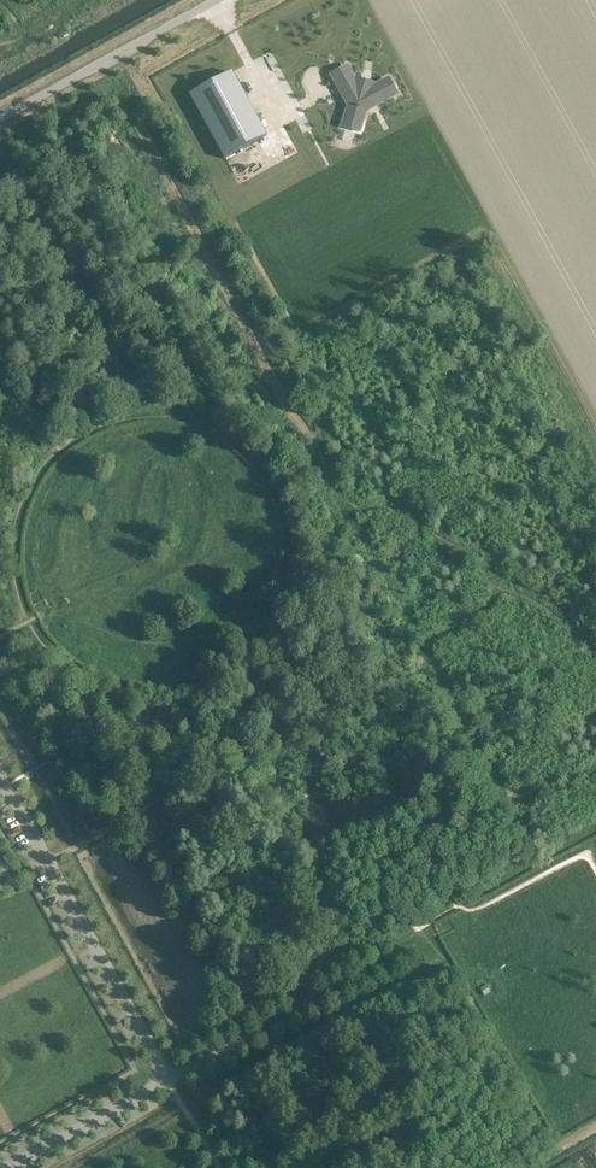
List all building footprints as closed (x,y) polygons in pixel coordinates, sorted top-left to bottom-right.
[(350,109),(347,120),(347,121),(348,120),(353,121),(353,122),(356,123),(356,122),(362,124),(361,125),(362,125),(366,113),(397,96),(397,95),(396,96),(389,83),(390,83),(389,82),(372,91),(356,87),(347,69),(346,70),(347,71),(334,78),(333,77),(350,109)] [(231,72),(189,95),(224,159),(266,136),(231,72)]
